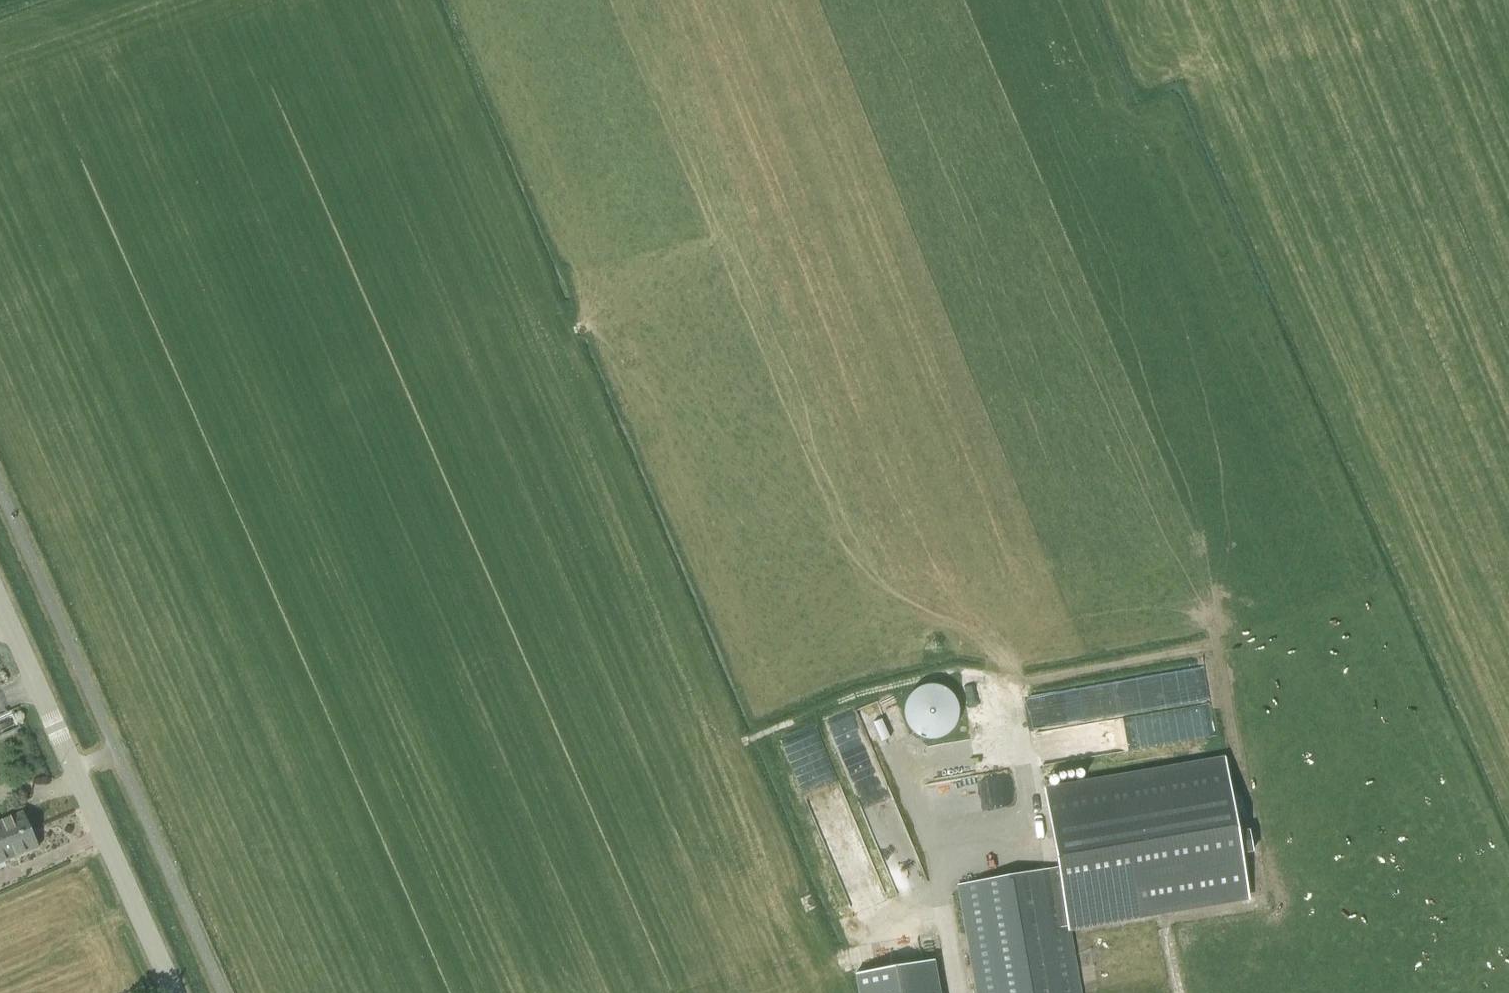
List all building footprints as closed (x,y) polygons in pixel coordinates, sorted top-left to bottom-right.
[(1034,726),(1154,709),(1149,677),(1030,693),(1034,726)] [(905,707),(904,713),(905,719),(907,725),(910,730),(912,732),(917,736),(922,738),(928,740),(934,740),(937,739),(943,738),(948,735),(952,731),(956,726),(958,720),(959,715),(959,712),(958,706),(956,700),(955,698),(951,693),(946,690),(941,687),(938,686),(932,685),(927,686),(921,687),(916,690),(911,694),(908,699),(907,702),(905,707)] [(1239,830),(1226,759),(1047,791),(1060,866),(1070,924),(1250,893),(1242,851),(1254,849),(1250,828),(1239,830)] [(957,788),(959,807),(997,803),(994,779),(967,782),(967,786),(957,788)] [(903,847),(900,836),(905,835),(898,809),(873,815),(882,852),(903,847)] [(0,822),(0,842),(1,845),(13,840),(11,835),(30,827),(23,812),(0,822)] [(38,847),(30,827),(11,835),(13,840),(1,845),(0,842),(0,864),(6,861),(38,847)] [(957,884),(976,992),(1083,992),(1070,924),(1060,866),(957,884)]
